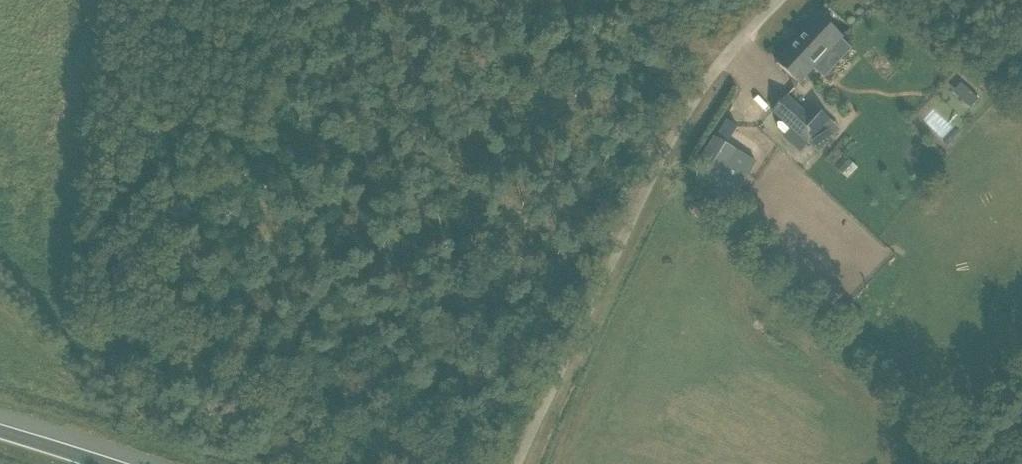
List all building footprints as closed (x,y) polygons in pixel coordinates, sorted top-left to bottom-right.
[(820,16),(777,63),(799,84),(842,37),(820,16)] [(971,94),(963,103),(971,111),(980,102),(971,94)] [(772,110),(808,143),(829,119),(815,106),(807,114),(786,95),(772,110)] [(692,171),(714,184),(735,149),(713,136),(692,171)]
